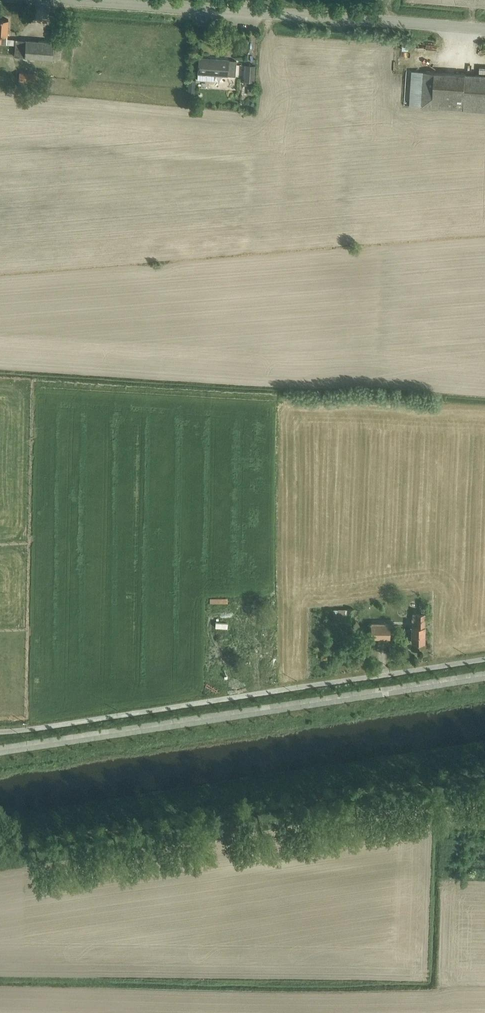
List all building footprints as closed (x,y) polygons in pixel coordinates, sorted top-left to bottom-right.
[(16,39),(15,56),(53,58),(61,58),(62,42),(54,42),(54,41),(26,40),(16,39)] [(213,74),(235,76),(236,61),(228,60),(199,57),(197,80),(213,81),(213,74)] [(253,82),(255,66),(245,65),(243,81),(244,81),(253,82)] [(423,71),(421,106),(484,110),(484,75),(423,71)] [(188,80),(187,97),(195,97),(196,80),(188,80)] [(427,609),(411,609),(412,640),(427,640),(427,609)] [(335,611),(333,625),(351,627),(352,613),(335,611)] [(389,619),(367,619),(367,638),(389,638),(389,619)]
